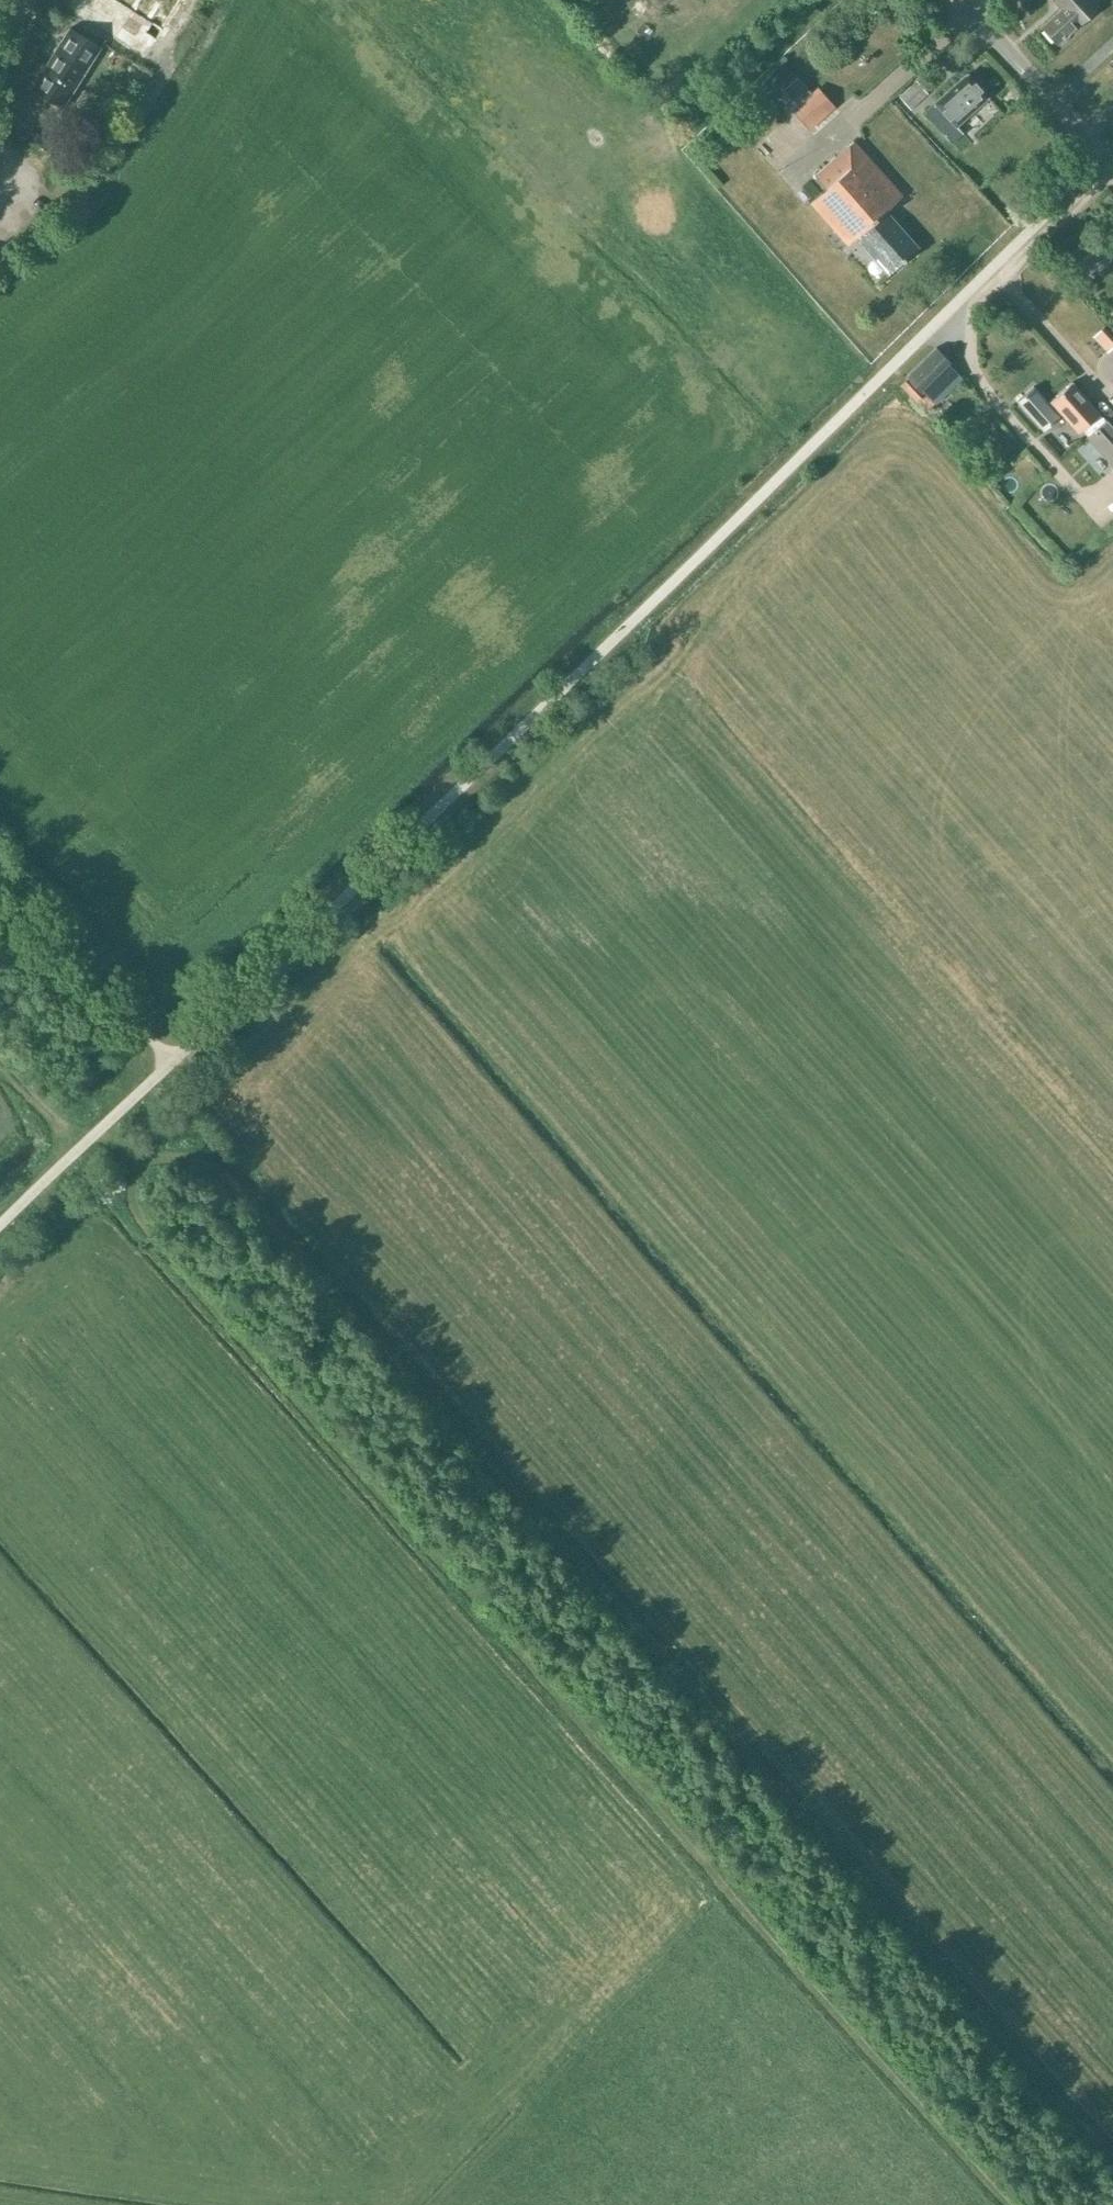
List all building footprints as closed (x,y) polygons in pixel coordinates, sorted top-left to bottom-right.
[(164,24),(177,0),(119,0),(164,24)] [(1098,5),(1094,0),(1054,0),(1061,8),(1042,26),(1057,42),(1098,5)] [(100,47),(70,27),(32,88),(63,107),(100,47)] [(951,143),(963,133),(956,125),(988,97),(967,74),(924,113),(951,143)] [(927,94),(916,81),(899,96),(910,109),(927,94)] [(805,86),(792,98),(800,107),(793,112),(807,128),(833,105),(819,89),(813,95),(805,86)] [(891,271),(918,247),(884,210),(901,195),(854,143),(815,178),(827,190),(811,204),(847,244),(858,234),(891,271)] [(936,348),(907,376),(922,392),(951,364),(936,348)] [(1033,386),(1023,395),(1014,403),(1041,432),(1060,416),(1057,412),(1059,410),(1078,431),(1081,428),(1088,436),(1107,419),(1105,420),(1071,382),(1050,400),(1053,404),(1051,406),(1033,386)] [(1088,436),(1112,464),(1112,426),(1107,419),(1088,436)]
